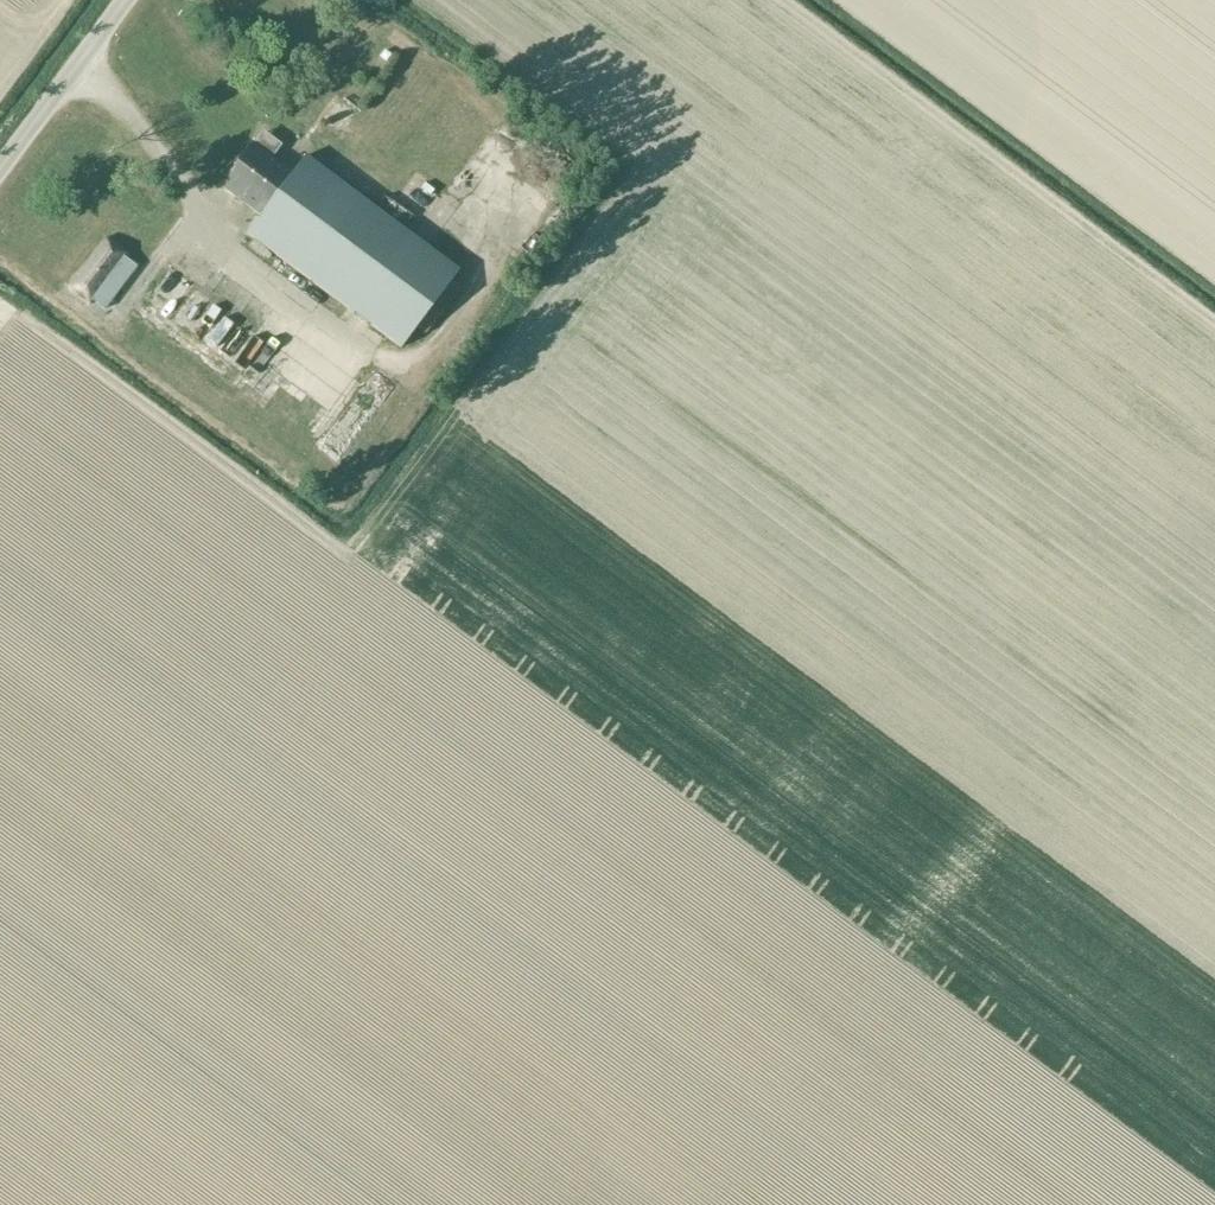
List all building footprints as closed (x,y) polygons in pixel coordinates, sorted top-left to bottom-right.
[(293,173),(273,157),(281,147),(264,133),(255,144),(254,143),(220,188),(260,217),(247,235),(400,349),(459,270),(395,222),(403,211),(387,200),(380,210),(306,155),(293,173)] [(106,310),(137,268),(127,260),(131,254),(101,236),(69,282),(70,283),(66,289),(89,307),(93,301),(106,310)]
